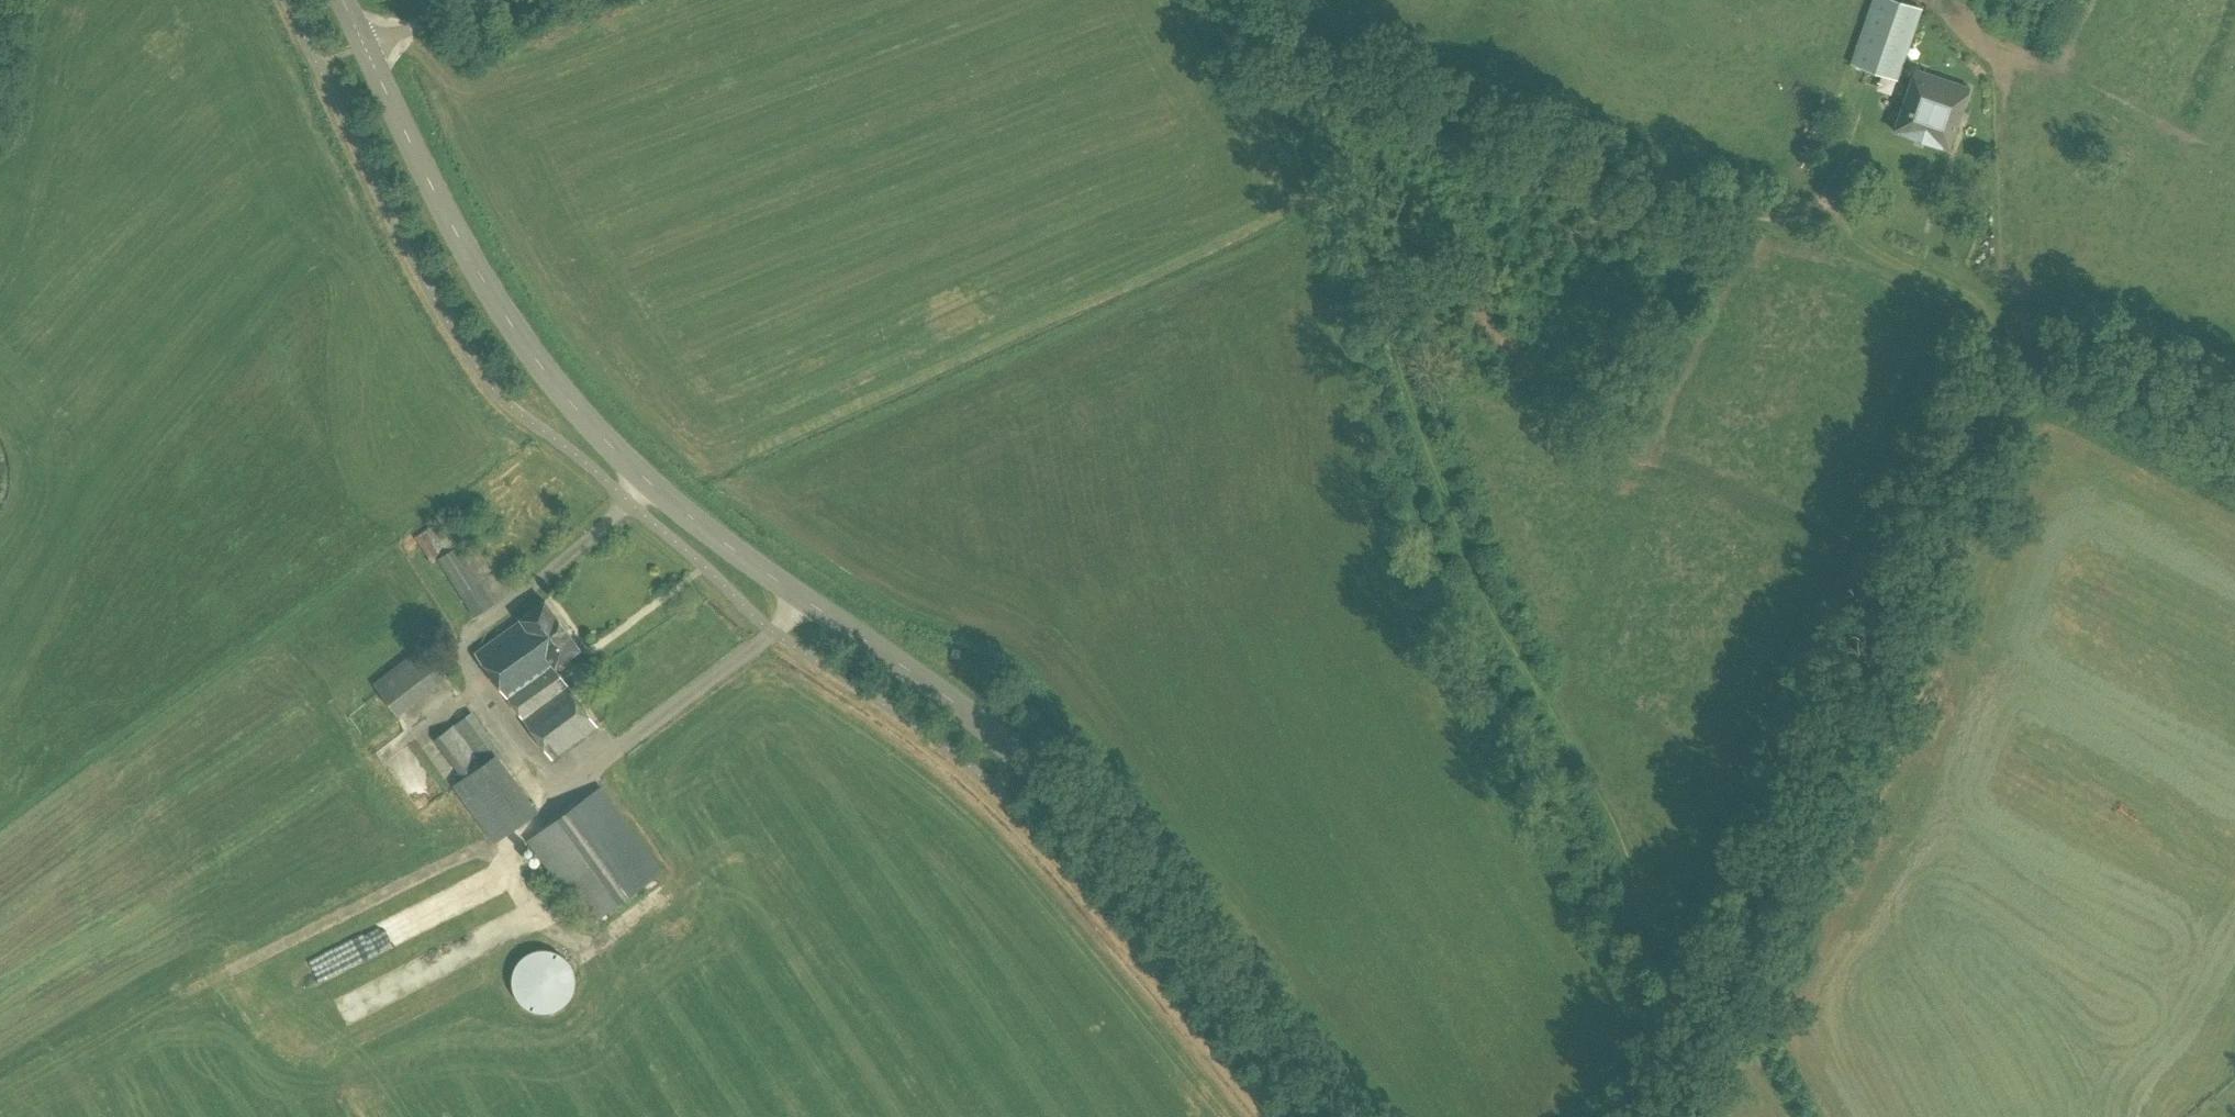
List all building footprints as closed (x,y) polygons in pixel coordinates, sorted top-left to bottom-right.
[(1923,8),(1899,0),(1872,0),(1850,64),(1898,81),(1923,8)] [(1950,150),(1971,88),(1916,69),(1895,130),(1950,150)] [(493,604),(457,547),(441,521),(416,537),(432,563),(438,559),(474,617),(493,604)] [(560,670),(570,663),(568,657),(579,649),(545,601),(519,619),(521,621),(475,654),(552,759),(596,726),(554,668),(556,666),(560,670)] [(423,646),(374,683),(398,715),(447,677),(423,646)] [(496,843),(537,812),(495,755),(499,752),(471,713),(434,739),(463,778),(453,785),(496,843)] [(589,925),(662,871),(600,788),(528,841),(589,925)] [(543,1013),(549,1012),(559,1009),(562,1007),(563,1006),(567,1002),(570,997),(573,992),(574,987),(575,981),(574,976),(573,971),(570,966),(567,961),(563,957),(559,954),(554,952),(549,951),(543,950),(538,951),(533,952),(528,954),(525,956),(523,957),(519,961),(516,966),(514,971),(512,976),(512,981),(512,987),(514,992),(516,997),(519,1002),(523,1005),(528,1009),(533,1011),(538,1012),(543,1013)]
